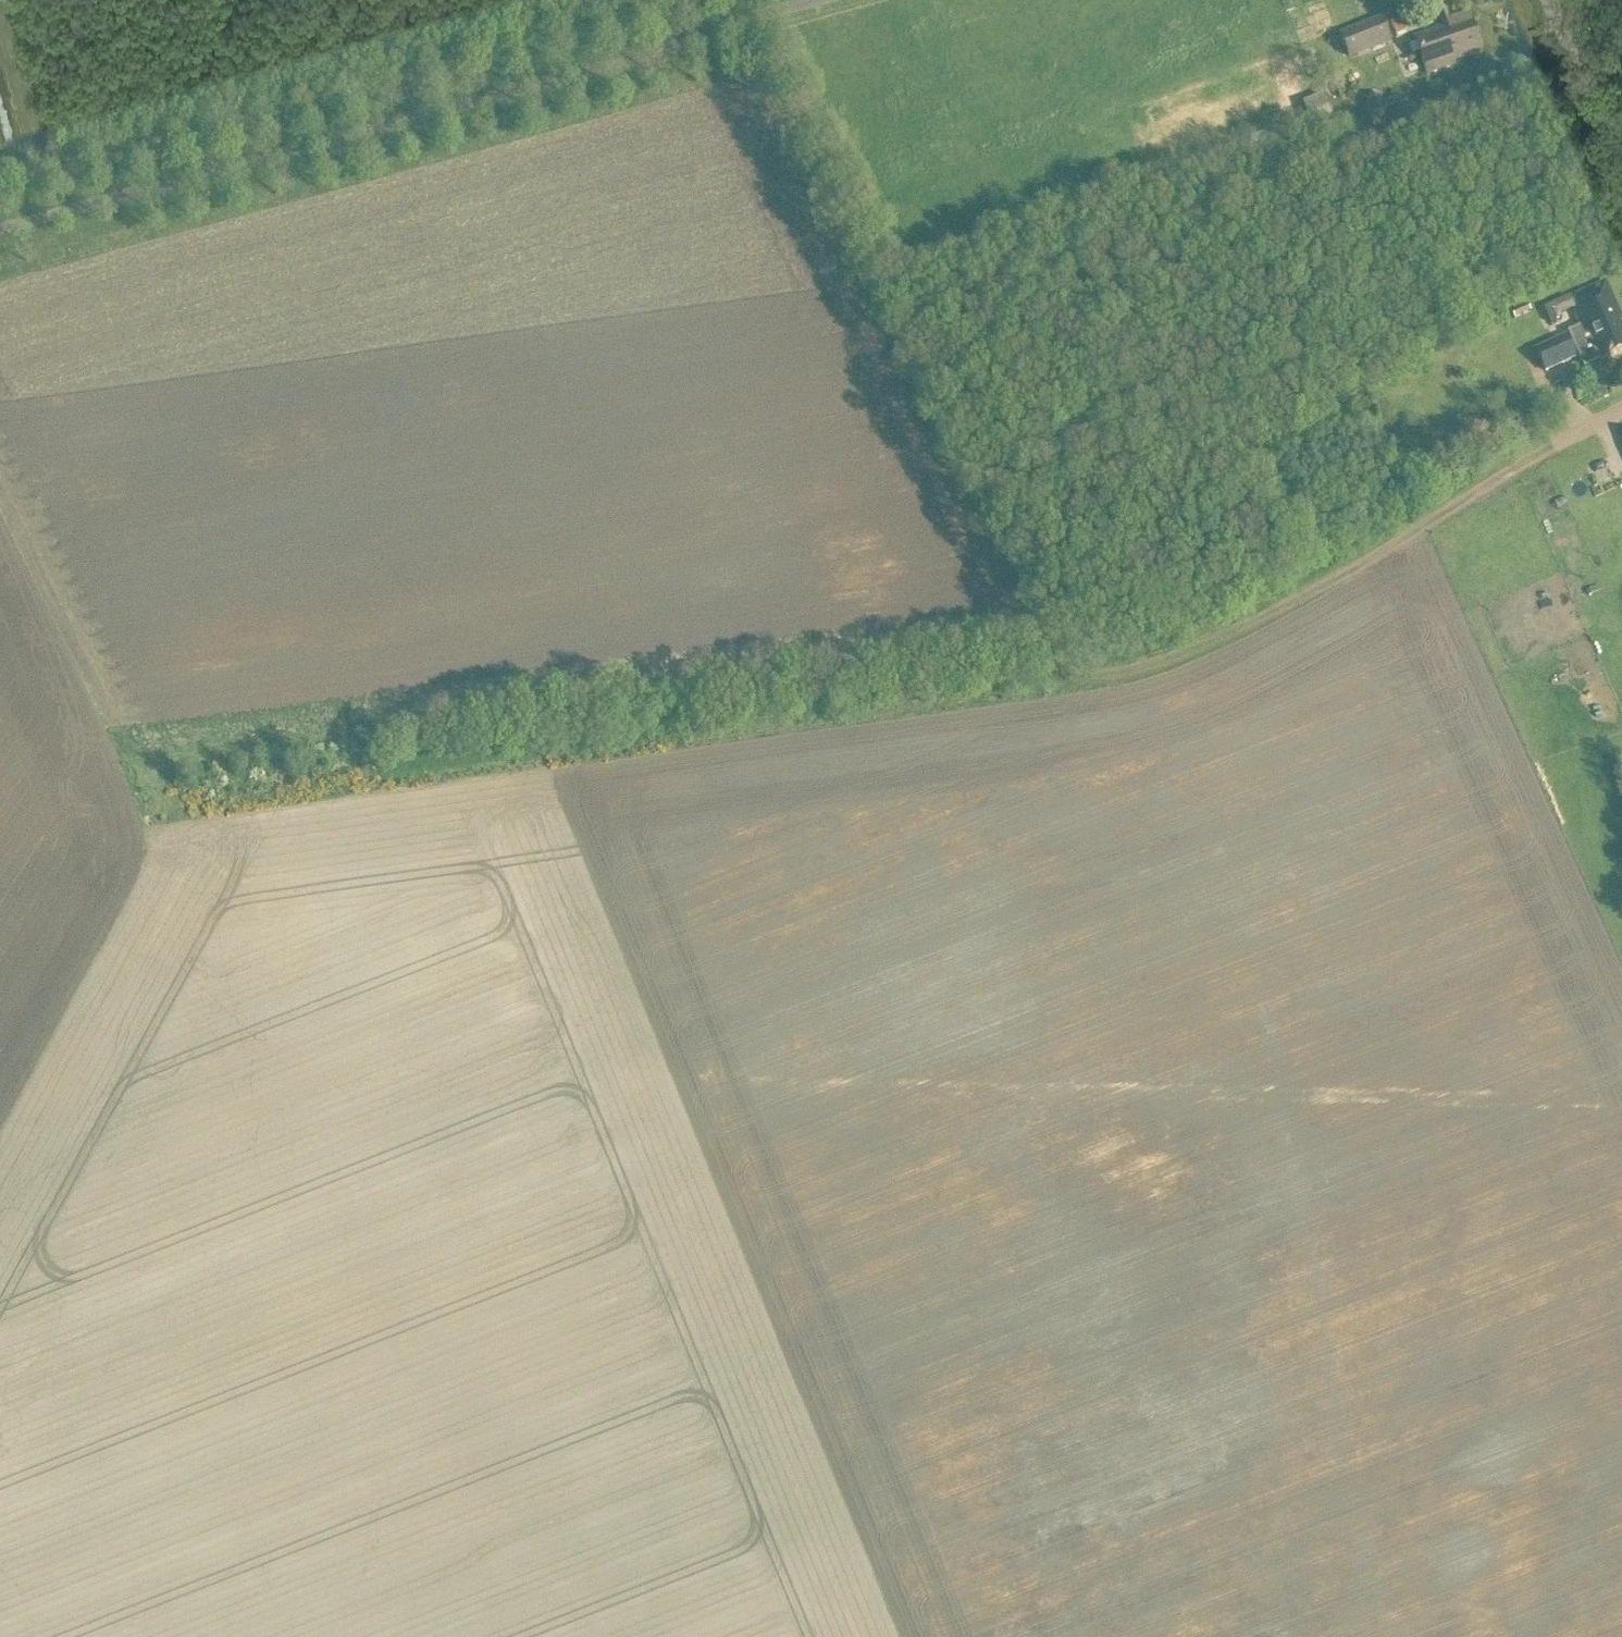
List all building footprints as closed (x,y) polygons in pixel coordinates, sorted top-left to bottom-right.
[(1436,13),(1441,30),(1412,41),(1425,79),(1455,68),(1454,65),(1480,56),(1466,17),(1448,24),(1444,11),(1436,13)] [(1407,34),(1402,19),(1388,24),(1393,39),(1407,34)] [(1347,59),(1388,43),(1379,22),(1338,38),(1347,59)] [(1337,141),(1322,99),(1301,106),(1316,149),(1337,141)] [(1580,329),(1567,335),(1583,370),(1595,364),(1596,366),(1621,354),(1621,331),(1619,326),(1621,325),(1621,321),(1613,303),(1612,303),(1603,282),(1587,289),(1596,310),(1576,320),(1580,329)] [(1544,311),(1551,326),(1561,321),(1560,318),(1575,311),(1569,299),(1544,311)] [(1534,353),(1544,375),(1576,361),(1565,339),(1534,353)]
